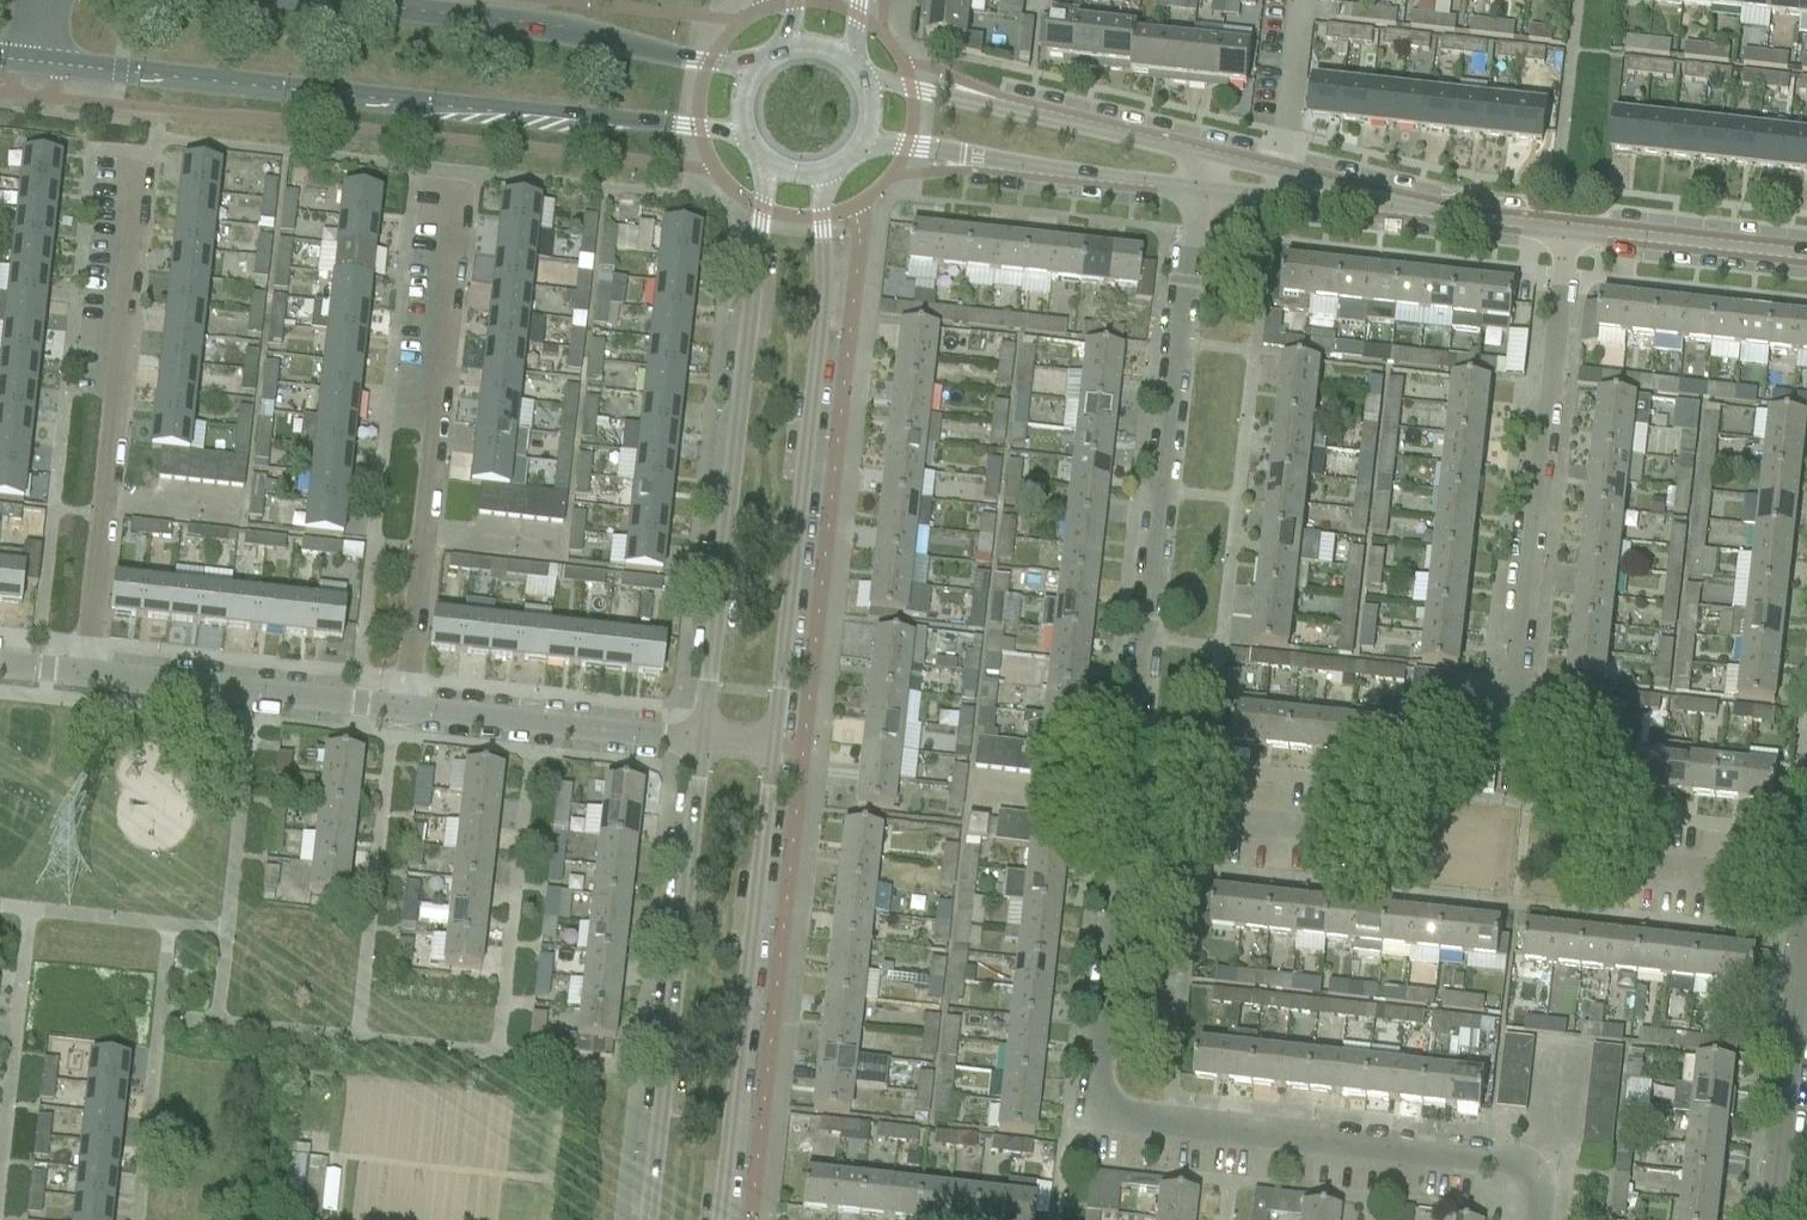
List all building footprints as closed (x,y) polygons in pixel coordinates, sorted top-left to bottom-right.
[(931,8),(969,13),(971,0),(932,0),(931,8)] [(998,16),(1019,18),(1023,19),(1025,0),(1013,0),(1012,4),(999,3),(998,16)] [(1154,10),(1168,11),(1169,0),(1155,0),(1154,10)] [(1225,17),(1238,19),(1240,5),(1256,7),(1256,0),(1227,0),(1225,17)] [(1713,8),(1714,0),(1684,0),(1684,5),(1713,8)] [(1743,12),(1744,0),(1714,0),(1713,8),(1743,12)] [(1739,29),(1769,32),(1771,15),(1772,15),(1774,0),(1744,0),(1743,12),(1741,11),(1739,29)] [(1802,18),(1804,0),(1774,0),(1772,15),(1802,18)] [(1339,6),(1337,20),(1373,24),(1375,10),(1339,6)] [(969,13),(931,8),(928,38),(942,39),(941,48),(982,58),(983,43),(979,38),(967,37),(969,13)] [(1375,10),(1373,24),(1396,26),(1397,12),(1375,10)] [(1412,14),(1410,28),(1432,30),(1434,16),(1412,14)] [(1434,16),(1432,30),(1454,33),(1456,19),(1434,16)] [(1047,58),(1076,61),(1080,22),(1042,18),(1039,48),(1048,49),(1047,58)] [(1471,21),(1469,34),(1491,37),(1493,23),(1471,21)] [(1084,68),(1104,70),(1108,25),(1080,22),(1076,61),(1085,62),(1084,68)] [(1493,23),(1491,37),(1513,39),(1515,25),(1493,23)] [(1131,73),(1132,74),(1137,28),(1108,25),(1104,70),(1122,72),(1123,67),(1132,68),(1131,73)] [(1327,27),(1326,41),(1348,44),(1350,29),(1337,28),(1327,27)] [(1530,27),(1529,41),(1530,41),(1551,43),(1552,30),(1530,27)] [(1132,74),(1161,77),(1165,38),(1137,35),(1138,29),(1137,28),(1132,74)] [(1193,41),(1189,86),(1207,88),(1208,82),(1218,83),(1222,45),(1223,30),(1195,28),(1193,41)] [(1350,28),(1349,42),(1372,45),(1374,31),(1350,28)] [(1222,45),(1218,83),(1246,86),(1250,48),(1252,33),(1223,30),(1222,45)] [(1385,33),(1383,48),(1406,50),(1407,36),(1385,33)] [(1407,36),(1406,50),(1428,53),(1430,38),(1407,36)] [(1169,84),(1188,86),(1193,41),(1165,38),(1161,77),(1170,78),(1169,84)] [(1627,38),(1625,52),(1647,55),(1649,41),(1627,38)] [(1442,39),(1441,54),(1464,56),(1465,42),(1442,39)] [(1649,41),(1647,55),(1669,57),(1671,43),(1649,41)] [(1465,42),(1464,56),(1486,59),(1488,44),(1465,42)] [(1685,45),(1684,59),(1706,61),(1707,47),(1685,45)] [(1500,46),(1498,60),(1521,63),(1523,48),(1500,46)] [(1707,47),(1706,61),(1728,64),(1729,49),(1707,47)] [(1016,48),(1014,66),(1021,68),(1029,70),(1031,49),(1016,48)] [(1523,48),(1521,63),(1544,65),(1545,51),(1523,48)] [(1745,52),(1743,65),(1765,68),(1766,54),(1745,52)] [(1766,54),(1765,68),(1787,70),(1788,57),(1766,54)] [(1629,60),(1627,74),(1650,76),(1651,63),(1629,60)] [(1651,63),(1650,76),(1673,79),(1674,65),(1651,63)] [(1686,66),(1684,80),(1708,83),(1710,69),(1686,66)] [(1710,69),(1708,83),(1730,85),(1732,71),(1710,69)] [(1743,73),(1742,87),(1764,90),(1766,75),(1743,73)] [(1768,75),(1766,89),(1788,92),(1789,77),(1768,75)] [(1313,117),(1340,120),(1344,87),(1317,85),(1317,82),(1315,82),(1311,118),(1313,119),(1313,117)] [(1340,120),(1369,123),(1373,91),(1344,87),(1340,120)] [(1369,123),(1398,126),(1402,94),(1373,91),(1369,123)] [(1398,126),(1426,129),(1430,97),(1402,94),(1398,126)] [(1426,129),(1456,133),(1459,100),(1430,97),(1426,129)] [(1456,133),(1483,136),(1487,103),(1459,100),(1456,133)] [(1483,136),(1512,139),(1516,107),(1487,103),(1483,136)] [(1516,107),(1512,139),(1541,142),(1541,144),(1543,144),(1547,108),(1545,108),(1545,110),(1516,107)] [(1615,150),(1642,153),(1645,121),(1619,118),(1619,116),(1617,116),(1613,152),(1615,152),(1615,150)] [(1642,153),(1671,157),(1675,124),(1645,121),(1642,153)] [(1671,157),(1699,160),(1703,127),(1675,124),(1671,157)] [(1699,160),(1728,163),(1732,131),(1703,127),(1699,160)] [(1728,163),(1757,166),(1761,134),(1732,131),(1728,163)] [(1757,166),(1786,170),(1790,137),(1761,134),(1757,166)] [(1806,172),(1806,139),(1790,137),(1786,170),(1806,172)] [(25,155),(21,184),(58,188),(61,159),(25,155)] [(184,163),(181,190),(217,194),(221,167),(184,163)] [(264,180),(262,201),(275,203),(277,181),(264,180)] [(21,184),(18,213),(54,217),(58,188),(21,184)] [(181,190),(177,220),(214,224),(217,194),(181,190)] [(344,190),(340,219),(377,223),(380,194),(344,190)] [(284,192),(281,212),(295,213),(297,193),(284,192)] [(503,198),(500,227),(536,231),(539,202),(503,198)] [(275,203),(262,201),(260,221),(273,223),(275,203)] [(295,213),(281,212),(279,232),(292,234),(295,213)] [(18,213),(15,241),(51,245),(54,217),(18,213)] [(584,217),(582,236),(595,238),(597,218),(584,217)] [(340,219),(337,248),(374,252),(377,223),(340,219)] [(177,220),(174,249),(211,253),(214,224),(177,220)] [(639,223),(636,252),(660,254),(696,259),(700,230),(663,226),(639,223)] [(500,227),(497,256),(533,260),(549,262),(553,233),(536,231),(500,227)] [(603,228),(601,248),(614,250),(616,230),(603,228)] [(907,265),(906,282),(935,285),(937,269),(941,232),(911,229),(907,265)] [(937,269),(965,272),(969,236),(941,232),(937,269)] [(595,238),(582,236),(579,258),(593,259),(595,238)] [(965,272),(994,275),(998,239),(969,236),(965,272)] [(258,237),(255,258),(268,260),(271,239),(258,237)] [(994,275),(1022,278),(1026,242),(998,239),(994,275)] [(15,241),(12,270),(48,274),(51,245),(15,241)] [(1022,278),(1051,281),(1055,245),(1026,242),(1022,278)] [(1051,281),(1079,284),(1083,248),(1055,245),(1051,281)] [(337,248),(334,276),(370,280),(374,252),(337,248)] [(614,250),(601,248),(598,270),(612,271),(614,250)] [(1079,284),(1108,287),(1112,251),(1083,248),(1079,284)] [(174,249),(171,277),(207,281),(211,253),(174,249)] [(277,249),(275,269),(288,270),(290,250),(277,249)] [(1112,251),(1108,287),(1137,291),(1136,301),(1151,302),(1155,267),(1140,265),(1141,254),(1112,251)] [(660,254),(657,284),(693,288),(696,259),(660,254)] [(497,256),(493,284),(530,288),(533,260),(497,256)] [(268,260),(255,258),(253,278),(266,280),(268,260)] [(1271,271),(1267,308),(1280,309),(1280,310),(1280,312),(1309,315),(1310,301),(1311,301),(1315,264),(1286,261),(1284,272),(1284,273),(1271,271)] [(1311,301),(1339,304),(1343,268),(1315,264),(1311,301)] [(1339,304),(1337,325),(1365,328),(1366,322),(1372,271),(1343,268),(1339,304)] [(288,270),(275,269),(272,289),(286,291),(288,270)] [(12,270),(9,298),(45,302),(48,274),(12,270)] [(1368,307),(1366,322),(1394,325),(1396,310),(1400,274),(1372,271),(1368,307)] [(578,274),(575,293),(589,295),(591,276),(578,274)] [(1396,310),(1425,313),(1429,277),(1400,274),(1396,310)] [(334,276),(330,304),(367,308),(370,280),(334,276)] [(171,277),(167,306),(204,310),(207,281),(171,277)] [(1425,313),(1453,316),(1457,280),(1429,277),(1425,313)] [(1480,334),(1480,331),(1486,283),(1457,280),(1453,316),(1452,331),(1480,334)] [(1486,283),(1480,331),(1510,334),(1511,323),(1515,287),(1486,283)] [(493,284),(490,313),(526,317),(530,288),(493,284)] [(657,284),(653,313),(690,317),(693,288),(657,284)] [(597,286),(594,306),(608,307),(610,287),(597,286)] [(589,295),(575,293),(573,315),(586,316),(589,295)] [(251,294),(249,315),(262,317),(264,296),(251,294)] [(1586,306),(1581,346),(1582,346),(1596,347),(1597,332),(1627,335),(1630,300),(1601,296),(1600,307),(1587,306),(1586,306)] [(5,327),(41,331),(45,302),(9,298),(0,297),(0,326),(5,327)] [(1627,335),(1655,338),(1659,303),(1630,300),(1627,335)] [(314,302),(310,332),(327,334),(364,338),(367,308),(330,304),(314,302)] [(878,303),(877,316),(894,318),(896,305),(878,303)] [(1655,338),(1684,342),(1687,306),(1659,303),(1655,338)] [(167,306),(164,334),(201,338),(204,310),(167,306)] [(608,307),(594,306),(592,327),(605,328),(608,307)] [(1684,342),(1712,345),(1716,309),(1687,306),(1684,342)] [(271,307),(269,327),(282,329),(284,309),(271,307)] [(911,320),(931,322),(932,309),(913,307),(911,320)] [(932,309),(931,322),(953,324),(954,312),(932,309)] [(1712,345),(1741,348),(1744,312),(1716,309),(1712,345)] [(1741,348),(1769,351),(1773,315),(1744,312),(1741,348)] [(490,313),(487,342),(523,346),(526,317),(490,313)] [(653,313),(650,341),(687,345),(690,317),(653,313)] [(967,326),(988,328),(989,316),(968,313),(967,326)] [(262,317),(249,315),(246,335),(259,337),(262,317)] [(1769,351),(1798,354),(1801,318),(1773,315),(1769,351)] [(989,316),(988,328),(1008,331),(1010,318),(989,316)] [(1798,354),(1806,355),(1806,319),(1801,318),(1798,354)] [(1024,332),(1045,334),(1046,322),(1025,319),(1024,332)] [(1046,322),(1045,334),(1066,337),(1067,324),(1046,322)] [(901,326),(898,355),(934,359),(937,330),(901,326)] [(1082,339),(1102,341),(1103,328),(1084,326),(1082,339)] [(5,327),(2,355),(38,359),(41,331),(5,327)] [(269,327),(266,347),(279,349),(282,329),(269,327)] [(1103,328),(1102,341),(1123,343),(1124,330),(1103,328)] [(571,331),(569,351),(582,352),(584,333),(571,331)] [(164,334),(161,363),(197,367),(201,338),(164,334)] [(327,334),(324,362),(360,366),(364,338),(327,334)] [(1285,352),(1305,354),(1306,341),(1287,339),(1285,352)] [(650,341),(647,369),(684,373),(687,345),(650,341)] [(1306,341),(1305,354),(1325,357),(1333,358),(1335,345),(1327,344),(1306,341)] [(487,342),(484,370),(520,374),(523,346),(487,342)] [(590,343),(588,363),(601,364),(603,344),(590,343)] [(1342,345),(1340,358),(1342,359),(1362,361),(1363,348),(1344,346),(1342,345)] [(1000,347),(998,366),(1011,367),(1013,348),(1000,347)] [(1086,347),(1083,376),(1119,380),(1122,351),(1086,347)] [(1020,348),(1018,368),(1020,369),(1022,369),(1031,370),(1032,367),(1034,349),(1024,348),(1022,348),(1020,348)] [(1363,348),(1362,361),(1382,363),(1390,364),(1392,351),(1384,350),(1363,348)] [(244,351),(242,373),(255,374),(257,353),(244,351)] [(582,352),(569,351),(567,372),(580,374),(582,352)] [(1392,351),(1390,364),(1399,365),(1419,367),(1420,354),(1401,352),(1392,351)] [(1420,354),(1419,367),(1439,370),(1441,357),(1420,354)] [(0,374),(0,384),(35,388),(38,359),(2,355),(0,374)] [(898,355),(894,384),(931,388),(934,359),(898,355)] [(1455,371),(1476,373),(1477,360),(1457,358),(1455,371)] [(1285,359),(1282,389),(1318,392),(1321,363),(1285,359)] [(1477,360),(1476,373),(1496,375),(1498,363),(1477,360)] [(324,362),(320,391),(357,395),(360,366),(324,362)] [(161,363),(157,392),(194,396),(197,367),(161,363)] [(265,363),(262,383),(275,385),(277,364),(265,363)] [(601,364),(588,363),(586,384),(599,386),(601,364)] [(998,366),(996,387),(1009,388),(1011,367),(998,366)] [(1018,368),(1016,389),(1029,390),(1031,370),(1022,369),(1020,369),(1018,368)] [(647,369),(644,398),(680,402),(684,373),(647,369)] [(484,370),(481,399),(517,403),(520,374),(484,370)] [(1602,374),(1579,372),(1577,385),(1600,387),(1620,390),(1622,376),(1602,374)] [(255,374),(242,373),(240,393),(253,394),(255,374)] [(1079,404),(1115,408),(1119,380),(1083,376),(1079,404)] [(1622,376),(1620,390),(1642,392),(1643,379),(1622,376)] [(1368,379),(1366,398),(1382,400),(1384,380),(1368,379)] [(1455,379),(1452,408),(1488,412),(1491,383),(1455,379)] [(1390,380),(1387,401),(1401,402),(1403,381),(1390,380)] [(1658,394),(1677,396),(1679,383),(1659,381),(1658,394)] [(275,385),(262,383),(260,404),(273,405),(275,385)] [(1679,383),(1677,396),(1699,398),(1701,385),(1679,383)] [(32,416),(35,388),(0,384),(0,413),(32,416)] [(894,384),(891,412),(927,416),(931,388),(894,384)] [(1715,400),(1735,402),(1736,389),(1716,387),(1715,400)] [(565,388),(563,408),(576,409),(578,390),(565,388)] [(1282,389),(1278,417),(1314,421),(1318,392),(1282,389)] [(1736,389),(1735,402),(1756,405),(1758,391),(1736,389)] [(320,391),(317,419),(354,423),(357,395),(320,391)] [(157,392),(154,421),(191,425),(194,396),(157,392)] [(1772,406),(1792,408),(1793,396),(1774,393),(1772,406)] [(1651,400),(1600,395),(1597,424),(1634,428),(1647,429),(1651,400)] [(1792,408),(1806,410),(1806,397),(1793,396),(1792,408)] [(644,398),(641,428),(677,432),(680,402),(644,398)] [(1366,398),(1364,421),(1379,422),(1382,400),(1366,398)] [(481,399),(477,427),(514,431),(528,433),(530,433),(533,405),(517,403),(481,399)] [(584,400),(582,420),(595,422),(597,402),(584,400)] [(1401,402),(1387,401),(1385,426),(1398,427),(1401,402)] [(994,403),(992,423),(1005,425),(1007,405),(994,403)] [(1014,404),(1012,426),(1014,426),(1025,427),(1028,406),(1014,404)] [(1076,433),(1112,437),(1115,408),(1079,404),(1076,433)] [(576,409),(563,408),(560,429),(573,431),(576,409)] [(1452,408),(1449,436),(1485,440),(1488,412),(1452,408)] [(238,409),(235,430),(248,431),(251,410),(238,409)] [(891,412),(888,441),(924,445),(927,416),(891,412)] [(1685,412),(1683,434),(1696,435),(1699,414),(1685,412)] [(1768,444),(1771,414),(1757,412),(1754,442),(1768,444)] [(29,445),(32,416),(0,413),(0,442),(29,445)] [(1768,444),(1804,447),(1806,420),(1806,418),(1771,414),(1768,444)] [(1705,415),(1703,436),(1717,438),(1720,416),(1705,415)] [(1278,417),(1275,446),(1311,450),(1314,421),(1278,417)] [(317,419),(314,449),(350,453),(354,423),(317,419)] [(258,420),(256,440),(268,442),(271,421),(258,420)] [(595,422),(582,420),(579,441),(592,443),(595,422)] [(161,450),(175,452),(187,454),(191,425),(154,421),(151,449),(161,450)] [(992,423),(989,444),(1002,445),(1005,425),(992,423)] [(1597,424),(1594,452),(1630,456),(1634,428),(1597,424)] [(627,426),(624,453),(638,454),(637,456),(674,460),(677,432),(641,428),(627,426)] [(1012,426),(1009,446),(1023,447),(1025,427),(1014,426),(1012,426)] [(477,427),(474,457),(525,463),(528,433),(514,431),(477,427)] [(248,431),(235,430),(233,450),(246,451),(248,431)] [(1073,461),(1109,465),(1112,437),(1076,433),(1073,461)] [(1683,434),(1680,455),(1694,456),(1696,435),(1683,434)] [(1362,436),(1360,455),(1375,457),(1377,438),(1362,436)] [(1449,436),(1446,465),(1482,469),(1485,440),(1449,436)] [(1702,440),(1700,457),(1715,459),(1717,438),(1703,436),(1702,440)] [(1383,437),(1381,458),(1395,459),(1397,438),(1383,437)] [(268,442),(256,440),(253,461),(266,462),(268,442)] [(888,441),(885,469),(921,473),(924,445),(888,441)] [(25,473),(29,445),(0,442),(0,471),(25,473)] [(1768,444),(1765,472),(1801,476),(1804,447),(1768,444)] [(558,445),(556,465),(569,466),(572,447),(558,445)] [(1275,446),(1272,474),(1308,478),(1311,450),(1275,446)] [(314,449),(310,476),(347,480),(350,453),(314,449)] [(157,479),(172,481),(175,452),(161,450),(157,479)] [(172,481),(186,482),(189,454),(187,454),(175,452),(172,481)] [(1594,452),(1591,480),(1627,484),(1630,456),(1594,452)] [(186,482),(200,484),(203,455),(189,454),(186,482)] [(200,484),(214,486),(218,457),(203,455),(200,484)] [(1360,455),(1358,478),(1373,479),(1375,457),(1360,455)] [(637,456),(634,485),(671,489),(674,460),(637,456)] [(214,486),(228,487),(232,459),(218,457),(214,486)] [(474,457),(471,485),(480,486),(494,487),(507,489),(509,489),(523,491),(524,491),(527,463),(525,463),(474,457)] [(577,457),(575,477),(588,479),(591,459),(577,457)] [(1395,459),(1381,458),(1379,483),(1392,484),(1395,459)] [(232,459),(228,487),(243,489),(246,460),(232,459)] [(987,461),(985,480),(998,482),(1000,462),(987,461)] [(1070,490),(1106,494),(1109,465),(1073,461),(1070,490)] [(1008,463),(1005,483),(1019,484),(1021,465),(1008,463)] [(569,466),(556,465),(554,486),(567,488),(569,466)] [(1446,465),(1442,493),(1479,497),(1482,469),(1446,465)] [(885,469),(882,498),(918,502),(921,473),(885,469)] [(1679,469),(1677,491),(1690,492),(1692,471),(1679,469)] [(0,471),(0,500),(22,503),(25,473),(0,471)] [(1699,472),(1696,493),(1711,495),(1713,473),(1699,472)] [(1765,472),(1762,500),(1798,504),(1801,476),(1765,472)] [(1272,474),(1269,503),(1305,507),(1308,478),(1272,474)] [(310,476),(307,505),(344,510),(347,480),(310,476)] [(251,477),(249,497),(262,499),(264,479),(251,477)] [(588,479),(575,477),(573,499),(586,500),(588,479)] [(985,480),(983,501),(996,502),(998,482),(985,480)] [(1591,480),(1588,508),(1624,513),(1627,484),(1591,480)] [(1005,483),(1003,503),(1017,504),(1019,484),(1005,483)] [(634,485),(631,514),(667,518),(671,489),(634,485)] [(491,517),(494,487),(480,486),(477,515),(491,517)] [(491,517),(505,519),(509,489),(507,489),(494,487),(491,517)] [(505,519),(520,520),(523,491),(509,489),(505,519)] [(1103,522),(1106,494),(1070,490),(1067,518),(1103,522)] [(520,520),(534,522),(537,492),(524,491),(523,491),(520,520)] [(1677,491),(1674,512),(1688,513),(1690,492),(1677,491)] [(534,522),(548,524),(552,494),(537,492),(534,522)] [(1356,493),(1354,512),(1369,514),(1371,494),(1356,493)] [(1377,493),(1375,515),(1389,516),(1391,495),(1377,493)] [(1442,493),(1439,522),(1476,525),(1479,497),(1442,493)] [(1696,493),(1694,514),(1709,516),(1711,495),(1696,493)] [(552,494),(548,524),(562,525),(566,496),(552,494)] [(262,499),(249,497),(247,518),(260,520),(262,499)] [(882,498),(879,526),(927,532),(930,503),(918,502),(882,498)] [(1759,529),(1762,500),(1748,499),(1745,527),(1759,529)] [(1652,500),(1650,517),(1664,518),(1666,502),(1652,500)] [(1762,500),(1759,529),(1794,533),(1798,504),(1762,500)] [(1269,503),(1266,531),(1302,535),(1305,507),(1269,503)] [(344,510),(307,505),(304,533),(340,537),(344,510)] [(0,521),(21,524),(23,510),(1,508),(0,521)] [(1588,508),(1585,537),(1621,541),(1624,513),(1588,508)] [(1369,514),(1354,512),(1352,530),(1367,532),(1369,514)] [(570,513),(568,534),(581,536),(583,515),(570,513)] [(631,514),(628,541),(664,546),(667,518),(631,514)] [(1375,515),(1373,534),(1387,536),(1389,516),(1375,515)] [(981,518),(979,537),(992,539),(994,519),(981,518)] [(1064,547),(1100,551),(1103,522),(1067,518),(1064,547)] [(1001,520),(999,540),(1012,541),(1015,521),(1001,520)] [(129,534),(150,537),(151,524),(130,521),(129,534)] [(1439,522),(1436,550),(1472,554),(1476,525),(1439,522)] [(151,524),(150,537),(170,539),(171,526),(151,524)] [(879,526),(875,555),(911,559),(925,560),(927,532),(879,526)] [(1672,526),(1670,548),(1684,549),(1686,528),(1672,526)] [(186,541),(207,543),(208,530),(187,528),(186,541)] [(1692,529),(1690,550),(1705,552),(1707,530),(1692,529)] [(1759,529),(1755,557),(1791,561),(1794,533),(1759,529)] [(208,530),(207,543),(227,545),(228,532),(208,530)] [(1266,531),(1263,560),(1298,564),(1316,566),(1319,537),(1302,535),(1266,531)] [(243,547),(264,549),(265,536),(245,534),(243,547)] [(581,536),(568,534),(566,554),(579,556),(581,536)] [(265,536),(264,549),(284,552),(286,539),(265,536)] [(979,537),(977,558),(990,559),(992,539),(979,537)] [(1585,537),(1581,565),(1618,569),(1621,541),(1585,537)] [(999,540),(997,560),(1010,562),(1012,541),(999,540)] [(300,553),(321,556),(322,543),(301,541),(300,553)] [(664,546),(628,541),(625,570),(661,574),(664,546)] [(322,543),(321,556),(341,558),(343,545),(322,543)] [(20,606),(23,583),(37,585),(41,548),(25,546),(22,554),(0,552),(0,603),(20,606)] [(1096,579),(1100,551),(1064,547),(1060,575),(1096,579)] [(1351,548),(1349,569),(1362,571),(1364,550),(1351,548)] [(1670,548),(1668,569),(1681,570),(1684,549),(1670,548)] [(1371,550),(1369,572),(1382,573),(1385,552),(1371,550)] [(1436,550),(1433,578),(1469,582),(1472,554),(1436,550)] [(1690,550),(1688,571),(1702,573),(1705,552),(1690,550)] [(875,555),(872,583),(924,589),(928,561),(911,559),(875,555)] [(1739,555),(1735,584),(1752,586),(1788,590),(1791,561),(1755,557),(1739,555)] [(449,557),(448,570),(449,570),(469,573),(470,560),(450,557),(449,557)] [(470,560),(469,573),(489,575),(491,562),(470,560)] [(1263,560),(1259,588),(1295,592),(1298,564),(1263,560)] [(505,577),(526,579),(528,566),(507,564),(505,577)] [(1581,565),(1578,593),(1615,597),(1618,569),(1581,565)] [(528,566),(526,579),(546,581),(548,568),(528,566)] [(1349,569),(1346,590),(1360,591),(1362,571),(1349,569)] [(562,583),(583,586),(585,572),(564,570),(562,583)] [(201,589),(197,626),(226,629),(230,592),(232,575),(203,572),(201,589)] [(585,572),(583,586),(604,588),(605,575),(585,572)] [(1369,572),(1367,592),(1380,593),(1382,573),(1369,572)] [(975,574),(972,594),(986,596),(988,576),(975,574)] [(1057,604),(1093,608),(1096,579),(1060,575),(1057,604)] [(620,590),(640,592),(642,579),(621,576),(620,590)] [(995,576),(993,596),(1006,598),(1008,578),(995,576)] [(1433,578),(1430,607),(1466,611),(1469,582),(1433,578)] [(111,616),(140,619),(144,583),(115,579),(111,616)] [(642,579),(640,592),(661,594),(662,581),(642,579)] [(140,619),(169,622),(173,586),(144,583),(140,619)] [(872,583),(869,613),(893,615),(905,617),(926,619),(929,590),(924,589),(872,583)] [(1666,583),(1664,604),(1677,605),(1680,584),(1666,583)] [(1749,614),(1752,586),(1735,584),(1732,612),(1749,614)] [(169,622),(197,626),(201,589),(173,586),(169,622)] [(1752,586),(1749,614),(1785,618),(1788,590),(1752,586)] [(1686,587),(1684,608),(1698,610),(1701,588),(1686,587)] [(1259,588),(1256,617),(1292,621),(1295,592),(1259,588)] [(226,629),(254,632),(258,596),(230,592),(226,629)] [(1578,593),(1575,621),(1612,625),(1615,597),(1578,593)] [(972,594),(970,615),(984,616),(986,596),(972,594)] [(254,632),(283,636),(287,599),(258,596),(254,632)] [(993,596),(990,625),(1003,626),(1006,598),(993,596)] [(642,598),(639,623),(650,624),(652,599),(642,598)] [(283,636),(311,639),(315,602),(287,599),(283,636)] [(315,602),(311,639),(340,642),(345,606),(315,602)] [(1043,602),(1040,631),(1054,632),(1090,636),(1093,608),(1057,604),(1043,602)] [(464,620),(460,655),(488,659),(492,623),(494,607),(465,604),(464,620)] [(1664,604),(1661,625),(1675,627),(1677,605),(1664,604)] [(1345,606),(1342,626),(1356,628),(1358,607),(1345,606)] [(1365,607),(1362,629),(1376,630),(1378,609),(1365,607)] [(1430,607),(1427,635),(1463,639),(1466,611),(1430,607)] [(1684,608),(1681,629),(1696,631),(1698,610),(1684,608)] [(1732,641),(1746,643),(1782,647),(1785,618),(1749,614),(1735,613),(1732,641)] [(431,652),(460,655),(464,620),(435,616),(431,652)] [(1292,621),(1256,617),(1253,646),(1289,650),(1292,621)] [(1575,621),(1572,650),(1608,654),(1612,625),(1575,621)] [(488,659),(516,662),(520,626),(492,623),(488,659)] [(990,625),(987,653),(1000,655),(1003,626),(990,625)] [(516,662),(545,665),(549,629),(520,626),(516,662)] [(1342,626),(1340,648),(1353,650),(1356,628),(1342,626)] [(545,665),(573,668),(577,632),(549,629),(545,665)] [(1362,629),(1360,650),(1374,651),(1376,630),(1362,629)] [(875,633),(872,663),(909,667),(923,668),(927,631),(913,630),(912,638),(875,633)] [(573,668),(603,671),(607,636),(577,632),(573,668)] [(1087,665),(1090,636),(1054,632),(1051,661),(1087,665)] [(1463,639),(1427,635),(1424,665),(1460,668),(1463,639)] [(603,671),(631,675),(635,639),(607,636),(603,671)] [(635,639),(631,675),(660,678),(664,642),(635,639)] [(965,651),(963,673),(978,674),(980,653),(981,639),(973,639),(972,652),(965,651)] [(1660,641),(1657,662),(1671,664),(1673,643),(1660,641)] [(1680,643),(1677,665),(1692,666),(1694,645),(1680,643)] [(1746,643),(1743,671),(1779,675),(1782,647),(1746,643)] [(1608,654),(1572,650),(1568,682),(1605,686),(1608,654)] [(987,653),(985,674),(998,676),(1000,655),(987,653)] [(1249,666),(1270,669),(1271,655),(1251,653),(1249,666)] [(1271,655),(1270,669),(1290,671),(1292,658),(1271,655)] [(1306,673),(1326,675),(1328,662),(1308,659),(1306,673)] [(1051,661),(1048,689),(1084,693),(1087,665),(1051,661)] [(1328,662),(1326,675),(1347,677),(1349,664),(1328,662)] [(1657,662),(1655,684),(1668,685),(1671,664),(1657,662)] [(872,663),(869,691),(906,695),(919,697),(922,668),(909,667),(872,663)] [(1676,674),(1675,686),(1690,687),(1692,666),(1677,665),(1676,674)] [(1363,679),(1383,681),(1385,668),(1365,666),(1363,679)] [(1385,668),(1383,681),(1404,683),(1406,670),(1385,668)] [(1727,670),(1724,698),(1740,700),(1739,701),(1751,702),(1775,705),(1779,675),(1743,671),(1727,670)] [(1414,671),(1412,685),(1441,689),(1443,674),(1414,671)] [(978,674),(963,673),(962,694),(976,695),(978,674)] [(984,682),(981,710),(994,712),(997,683),(984,682)] [(1412,685),(1411,700),(1440,703),(1441,689),(1412,685)] [(1080,722),(1084,693),(1048,689),(1045,718),(1080,722)] [(1582,690),(1580,704),(1609,707),(1611,693),(1582,690)] [(869,691),(866,720),(903,724),(906,695),(869,691)] [(1617,708),(1638,710),(1640,696),(1619,694),(1617,708)] [(1640,696),(1638,710),(1659,713),(1660,699),(1640,696)] [(1411,700),(1409,714),(1438,717),(1440,703),(1411,700)] [(1674,714),(1695,717),(1697,703),(1676,700),(1674,714)] [(1697,703),(1695,717),(1716,719),(1717,705),(1697,703)] [(1580,704),(1579,719),(1607,722),(1609,707),(1580,704)] [(1731,720),(1752,723),(1753,709),(1733,707),(1731,720)] [(959,709),(957,730),(972,732),(974,710),(959,709)] [(1232,745),(1261,748),(1265,712),(1236,709),(1232,745)] [(1753,709),(1752,723),(1773,725),(1774,711),(1753,709)] [(994,712),(981,710),(978,731),(991,732),(994,712)] [(1261,748),(1289,751),(1293,715),(1265,712),(1261,748)] [(1409,714),(1408,728),(1437,732),(1438,717),(1409,714)] [(1023,715),(1021,727),(1027,728),(1025,745),(1034,746),(1041,747),(1049,747),(1063,749),(1077,750),(1080,722),(1045,718),(1023,715)] [(1289,751),(1318,754),(1322,718),(1293,715),(1289,751)] [(1318,754),(1346,758),(1350,721),(1322,718),(1318,754)] [(1577,733),(1606,736),(1607,722),(1579,719),(1577,733)] [(866,720),(862,748),(900,752),(917,754),(920,726),(903,724),(866,720)] [(1346,758),(1374,761),(1378,725),(1350,721),(1346,758)] [(1378,725),(1374,761),(1404,764),(1404,757),(1406,743),(1408,728),(1378,725)] [(1437,732),(1408,728),(1406,743),(1435,746),(1437,732)] [(972,732),(957,730),(955,751),(970,752),(972,732)] [(988,770),(991,741),(977,739),(973,768),(988,770)] [(1002,772),(1005,742),(991,741),(988,770),(1002,772)] [(1016,773),(1020,744),(1005,742),(1002,772),(1016,773)] [(1031,775),(1034,746),(1020,744),(1016,773),(1031,775)] [(1045,776),(1049,747),(1041,747),(1034,746),(1031,775),(1045,776)] [(1662,756),(1658,793),(1686,796),(1690,760),(1691,749),(1663,746),(1662,756)] [(1060,778),(1063,749),(1049,747),(1045,776),(1060,778)] [(862,748),(859,777),(896,781),(914,783),(917,754),(900,752),(862,748)] [(1600,786),(1629,789),(1633,753),(1604,750),(1604,751),(1603,765),(1601,779),(1600,786)] [(326,751),(322,781),(358,785),(361,755),(326,751)] [(278,753),(275,775),(288,776),(291,755),(278,753)] [(1629,789),(1658,793),(1662,756),(1633,753),(1629,789)] [(1686,796),(1715,799),(1719,763),(1690,760),(1686,796)] [(1715,799),(1743,802),(1747,766),(1719,763),(1715,799)] [(952,766),(950,787),(965,789),(967,767),(952,766)] [(1747,766),(1743,802),(1772,805),(1776,769),(1747,766)] [(466,767),(462,796),(498,800),(502,771),(466,767)] [(418,769),(416,790),(429,792),(431,771),(418,769)] [(288,776),(275,775),(273,794),(286,796),(288,776)] [(896,781),(859,777),(856,806),(893,810),(896,781)] [(322,781),(319,808),(355,812),(358,785),(322,781)] [(606,782),(602,810),(638,814),(641,786),(606,782)] [(558,785),(556,806),(569,808),(571,786),(558,785)] [(965,789),(950,787),(949,808),(964,809),(965,789)] [(429,792),(416,790),(413,810),(427,811),(429,792)] [(462,796),(459,825),(495,829),(498,800),(462,796)] [(569,808),(556,806),(553,826),(567,828),(569,808)] [(319,808),(316,837),(352,841),(355,812),(319,808)] [(602,810),(599,839),(635,843),(638,814),(602,810)] [(271,811),(269,831),(282,833),(284,812),(271,811)] [(994,843),(1009,844),(1012,814),(998,813),(996,825),(994,843)] [(1009,844),(1023,846),(1026,816),(1012,814),(1009,844)] [(1023,846),(1027,846),(1028,845),(1037,847),(1041,818),(1026,816),(1023,846)] [(979,840),(984,841),(985,841),(987,824),(988,820),(968,818),(965,839),(968,839),(979,840)] [(1041,818),(1037,847),(1052,849),(1055,819),(1041,818)] [(996,825),(987,824),(985,841),(994,843),(996,825)] [(459,825),(456,853),(492,857),(495,829),(459,825)] [(844,825),(841,854),(878,858),(881,829),(844,825)] [(411,826),(409,847),(422,849),(425,828),(411,826)] [(282,833),(269,831),(267,851),(279,853),(282,833)] [(552,842),(549,863),(562,865),(565,843),(571,844),(572,837),(553,834),(552,842)] [(316,837),(312,866),(348,870),(352,841),(316,837)] [(599,839),(596,868),(632,872),(635,843),(599,839)] [(979,840),(965,839),(964,849),(978,850),(979,840)] [(944,845),(941,865),(956,867),(958,847),(944,845)] [(1027,846),(1024,875),(1062,879),(1065,850),(1052,849),(1037,847),(1028,845),(1027,846)] [(422,849),(409,847),(407,867),(420,869),(422,849)] [(964,849),(962,868),(976,869),(978,850),(964,849)] [(456,853),(453,882),(489,886),(492,857),(456,853)] [(841,854),(838,883),(875,887),(878,858),(841,854)] [(562,865),(549,863),(547,882),(560,884),(562,865)] [(956,867),(941,865),(939,887),(953,889),(956,867)] [(348,870),(312,866),(309,894),(345,898),(348,870)] [(265,868),(262,889),(275,890),(278,869),(265,868)] [(596,868),(593,897),(628,901),(632,872),(596,868)] [(962,868),(960,889),(974,891),(976,869),(962,868)] [(1006,873),(1002,902),(1008,902),(1021,904),(1059,908),(1062,879),(1024,875),(1006,873)] [(453,882),(450,910),(485,914),(489,886),(453,882)] [(405,883),(403,904),(416,905),(419,884),(405,883)] [(838,883),(834,911),(872,915),(875,887),(838,883)] [(263,891),(262,903),(274,904),(275,892),(263,891)] [(1211,928),(1241,932),(1245,895),(1215,892),(1211,928)] [(1241,932),(1269,935),(1273,899),(1245,895),(1241,932)] [(593,897),(590,925),(625,929),(628,901),(593,897)] [(545,899),(543,920),(556,922),(559,900),(545,899)] [(1269,935),(1298,938),(1302,902),(1273,899),(1269,935)] [(1008,902),(1005,931),(1018,932),(1055,936),(1059,908),(1021,904),(1008,902)] [(1298,938),(1296,953),(1324,956),(1326,941),(1330,905),(1302,902),(1298,938)] [(937,903),(935,922),(950,924),(952,905),(937,903)] [(416,905),(403,904),(400,924),(414,926),(416,905)] [(958,905),(956,925),(970,927),(972,907),(958,905)] [(1326,941),(1355,944),(1359,908),(1330,905),(1326,941)] [(1355,944),(1353,955),(1382,958),(1383,948),(1387,911),(1359,908),(1355,944)] [(450,910),(446,939),(482,943),(485,914),(450,910)] [(834,911),(831,940),(869,944),(872,915),(834,911)] [(1383,948),(1412,951),(1416,915),(1387,911),(1383,948)] [(1412,951),(1440,954),(1444,918),(1416,915),(1412,951)] [(1202,916),(1201,927),(1210,928),(1211,917),(1202,916)] [(1440,954),(1469,957),(1473,921),(1444,918),(1440,954)] [(556,922),(543,920),(541,940),(554,941),(556,922)] [(1502,924),(1473,921),(1469,957),(1506,961),(1508,939),(1501,939),(1502,924)] [(950,924),(935,922),(932,944),(947,946),(950,924)] [(590,925),(587,953),(622,957),(625,929),(590,925)] [(956,925),(954,947),(968,948),(970,927),(956,925)] [(1525,943),(1523,963),(1552,966),(1556,930),(1527,927),(1525,943)] [(1552,966),(1580,970),(1584,934),(1556,930),(1552,966)] [(1005,931),(1004,942),(1017,944),(1015,961),(1052,965),(1055,936),(1018,932),(1005,931)] [(1580,970),(1609,973),(1613,937),(1584,934),(1580,970)] [(1609,973),(1637,976),(1641,940),(1613,937),(1609,973)] [(433,947),(431,965),(443,967),(446,967),(479,971),(482,943),(446,939),(445,948),(433,947)] [(399,940),(396,961),(410,963),(412,941),(399,940)] [(831,940),(828,968),(865,972),(869,944),(831,940)] [(1637,976),(1666,979),(1670,943),(1641,940),(1637,976)] [(1666,979),(1694,982),(1698,946),(1670,943),(1666,979)] [(1694,982),(1723,986),(1727,949),(1698,946),(1694,982)] [(1727,949),(1723,986),(1751,989),(1756,953),(1727,949)] [(587,953),(583,982),(619,986),(622,957),(587,953)] [(539,955),(537,977),(550,979),(552,957),(539,955)] [(931,961),(929,979),(944,981),(946,962),(931,961)] [(1015,961),(1011,989),(1049,993),(1052,965),(1015,961)] [(952,963),(950,982),(964,984),(973,985),(974,971),(965,970),(966,964),(952,963)] [(881,966),(880,975),(891,976),(892,967),(881,966)] [(828,968),(825,997),(862,1001),(865,972),(828,968)] [(1214,983),(1234,985),(1236,972),(1216,969),(1214,983)] [(1236,972),(1234,985),(1255,987),(1256,974),(1236,972)] [(1271,989),(1291,992),(1293,978),(1273,976),(1271,989)] [(550,979),(537,977),(534,996),(547,997),(550,979)] [(1454,977),(1452,990),(1463,991),(1464,978),(1454,977)] [(1293,978),(1291,992),(1312,994),(1313,980),(1293,978)] [(944,981),(929,979),(926,1001),(941,1003),(944,981)] [(583,982),(580,1011),(616,1015),(619,986),(583,982)] [(950,982),(948,1003),(962,1005),(964,984),(950,982)] [(1329,996),(1349,998),(1350,984),(1330,982),(1329,996)] [(1350,984),(1349,998),(1369,1000),(1370,987),(1350,984)] [(1011,989),(1008,1018),(1046,1022),(1049,993),(1011,989)] [(1386,1002),(1406,1004),(1407,991),(1387,989),(1386,1002)] [(1212,1003),(1232,1005),(1234,992),(1213,990),(1212,1003)] [(1637,990),(1633,1021),(1644,1022),(1647,991),(1637,990)] [(1407,991),(1406,1004),(1426,1007),(1428,993),(1407,991)] [(1234,992),(1232,1005),(1253,1008),(1254,994),(1234,992)] [(1443,1009),(1463,1011),(1464,997),(1444,995),(1443,1009)] [(1269,1010),(1289,1012),(1291,998),(1271,996),(1269,1010)] [(825,997),(822,1025),(859,1029),(862,1001),(825,997)] [(1464,997),(1463,1011),(1483,1013),(1485,999),(1464,997)] [(1291,998),(1289,1012),(1310,1014),(1311,1000),(1291,998)] [(1326,1016),(1346,1018),(1348,1005),(1328,1002),(1326,1016)] [(1348,1005),(1346,1018),(1367,1020),(1368,1007),(1348,1005)] [(1383,1022),(1403,1025),(1405,1011),(1385,1009),(1383,1022)] [(616,1015),(580,1011),(577,1040),(612,1044),(616,1015)] [(1405,1011),(1403,1025),(1424,1027),(1425,1013),(1405,1011)] [(532,1013),(530,1034),(543,1036),(545,1014),(532,1013)] [(1440,1029),(1460,1031),(1462,1017),(1442,1015),(1440,1029)] [(925,1017),(922,1037),(938,1038),(940,1019),(925,1017)] [(1460,1031),(1458,1050),(1471,1051),(1478,1052),(1480,1033),(1481,1033),(1491,1034),(1493,1021),(1482,1020),(1462,1017),(1460,1031)] [(1008,1018),(1005,1046),(1043,1050),(1046,1022),(1008,1018)] [(1523,1032),(1544,1034),(1546,1021),(1525,1019),(1523,1032)] [(946,1020),(944,1039),(958,1041),(960,1022),(946,1020)] [(1546,1021),(1544,1034),(1564,1036),(1566,1023),(1546,1021)] [(822,1025),(819,1054),(856,1058),(859,1029),(822,1025)] [(1581,1038),(1601,1041),(1603,1028),(1582,1025),(1581,1038)] [(1603,1028),(1601,1041),(1622,1043),(1623,1030),(1603,1028)] [(1638,1045),(1658,1047),(1659,1033),(1639,1031),(1638,1045)] [(1659,1033),(1658,1047),(1679,1049),(1680,1036),(1659,1033)] [(938,1038),(922,1037),(920,1059),(935,1060),(938,1038)] [(1505,1037),(1503,1051),(1532,1055),(1533,1040),(1505,1037)] [(1695,1051),(1715,1053),(1716,1040),(1696,1038),(1695,1051)] [(944,1039),(940,1068),(954,1069),(958,1041),(944,1039)] [(1716,1040),(1715,1053),(1736,1055),(1737,1042),(1716,1040)] [(1194,1079),(1224,1083),(1228,1046),(1198,1043),(1194,1079)] [(1005,1046),(1002,1075),(1040,1079),(1043,1050),(1005,1046)] [(1224,1083),(1252,1086),(1256,1049),(1228,1046),(1224,1083)] [(1593,1047),(1592,1061),(1621,1065),(1622,1050),(1593,1047)] [(1252,1086),(1281,1089),(1285,1053),(1256,1049),(1252,1086)] [(1503,1051),(1502,1066),(1530,1069),(1532,1055),(1503,1051)] [(1629,1060),(1626,1080),(1640,1081),(1642,1062),(1643,1053),(1630,1051),(1629,1060)] [(1281,1089),(1309,1092),(1313,1056),(1285,1053),(1281,1089)] [(819,1054),(816,1082),(853,1086),(885,1090),(888,1062),(856,1058),(819,1054)] [(92,1056),(89,1086),(124,1090),(127,1060),(92,1056)] [(1309,1092),(1338,1095),(1342,1059),(1313,1056),(1309,1092)] [(1686,1058),(1683,1086),(1694,1088),(1730,1092),(1734,1062),(1697,1058),(1697,1060),(1686,1058)] [(1338,1095),(1366,1098),(1370,1062),(1342,1059),(1338,1095)] [(44,1061),(42,1080),(56,1081),(58,1062),(44,1061)] [(1592,1061),(1590,1076),(1619,1079),(1621,1065),(1592,1061)] [(1366,1098),(1395,1101),(1399,1065),(1370,1062),(1366,1098)] [(1395,1101),(1423,1104),(1427,1068),(1399,1065),(1395,1101)] [(1502,1066),(1500,1080),(1529,1083),(1530,1069),(1502,1066)] [(940,1068),(937,1096),(951,1098),(954,1069),(940,1068)] [(1423,1104),(1452,1108),(1456,1071),(1427,1068),(1423,1104)] [(1456,1071),(1452,1108),(1481,1111),(1485,1075),(1456,1071)] [(919,1074),(916,1094),(929,1095),(932,1076),(919,1074)] [(1002,1075),(999,1103),(1036,1107),(1040,1079),(1002,1075)] [(1590,1076),(1588,1090),(1618,1093),(1619,1079),(1590,1076)] [(56,1081),(42,1080),(39,1101),(53,1103),(56,1081)] [(1500,1084),(1499,1094),(1527,1097),(1529,1083),(1500,1080),(1500,1084)] [(1640,1081),(1626,1080),(1624,1101),(1638,1102),(1640,1081)] [(1655,1083),(1640,1081),(1638,1102),(1624,1101),(1623,1111),(1650,1114),(1655,1083)] [(853,1086),(815,1082),(812,1112),(849,1116),(853,1086)] [(89,1086),(85,1115),(121,1118),(124,1090),(89,1086)] [(1691,1116),(1694,1088),(1677,1086),(1674,1114),(1691,1116)] [(1694,1088),(1691,1116),(1727,1120),(1732,1120),(1734,1102),(1729,1102),(1730,1092),(1694,1088)] [(1588,1090),(1587,1104),(1616,1108),(1618,1093),(1588,1090)] [(929,1095),(916,1094),(914,1116),(927,1117),(929,1095)] [(1499,1094),(1497,1108),(1525,1111),(1526,1111),(1527,1097),(1499,1094)] [(951,1098),(937,1096),(935,1117),(948,1119),(951,1098)] [(1036,1107),(999,1103),(995,1132),(1033,1137),(1036,1107)] [(1587,1104),(1585,1119),(1614,1122),(1616,1108),(1587,1104)] [(85,1115),(82,1143),(117,1147),(121,1118),(85,1115)] [(1691,1116),(1688,1145),(1724,1149),(1727,1120),(1691,1116)] [(37,1117),(35,1137),(50,1139),(52,1118),(37,1117)] [(1622,1117),(1620,1137),(1634,1138),(1636,1119),(1622,1117)] [(1585,1119),(1584,1133),(1613,1136),(1614,1122),(1585,1119)] [(818,1133),(839,1135),(840,1122),(820,1120),(818,1133)] [(840,1122),(839,1135),(860,1138),(861,1124),(840,1122)] [(877,1126),(875,1141),(896,1143),(898,1129),(891,1128),(877,1126)] [(898,1129),(896,1143),(916,1145),(918,1131),(898,1129)] [(934,1132),(933,1147),(953,1149),(955,1135),(934,1132)] [(1584,1133),(1582,1147),(1611,1150),(1613,1136),(1584,1133)] [(955,1135),(953,1149),(974,1152),(975,1137),(955,1135)] [(50,1139),(35,1137),(33,1157),(47,1159),(50,1139)] [(1634,1138),(1620,1137),(1618,1158),(1631,1159),(1634,1138)] [(990,1152),(1010,1155),(1012,1141),(991,1139),(990,1152)] [(1012,1141),(1010,1155),(1031,1157),(1032,1143),(1012,1141)] [(82,1143),(79,1171),(114,1175),(117,1147),(82,1143)] [(1688,1145),(1684,1173),(1721,1177),(1724,1149),(1688,1145)] [(281,1219),(299,1219),(306,1219),(320,1219),(326,1161),(287,1157),(281,1219)] [(79,1171),(76,1200),(111,1204),(114,1175),(79,1171)] [(801,1209),(830,1213),(834,1176),(805,1173),(801,1209)] [(1684,1173),(1681,1202),(1718,1206),(1721,1177),(1684,1173)] [(31,1174),(29,1194),(43,1196),(45,1176),(31,1174)] [(1155,1219),(1192,1219),(1195,1195),(1171,1193),(1172,1183),(1089,1174),(1085,1211),(1100,1213),(1116,1215),(1119,1187),(1158,1192),(1155,1219)] [(1616,1174),(1614,1194),(1627,1195),(1629,1175),(1616,1174)] [(830,1213),(859,1216),(863,1179),(834,1176),(830,1213)] [(859,1216),(887,1219),(891,1183),(863,1179),(859,1216)] [(1003,1219),(1033,1219),(1035,1199),(1034,1199),(1035,1185),(1007,1182),(1005,1196),(1003,1219)] [(895,1219),(916,1219),(920,1186),(891,1183),(887,1219),(895,1219)] [(948,1189),(920,1186),(916,1219),(945,1219),(948,1189)] [(977,1193),(948,1189),(945,1219),(974,1219),(977,1193)] [(1250,1219),(1267,1219),(1268,1215),(1270,1215),(1301,1219),(1337,1219),(1338,1211),(1309,1207),(1310,1198),(1253,1192),(1250,1219)] [(1005,1196),(977,1193),(974,1219),(1003,1219),(1005,1196)] [(43,1196),(29,1194),(27,1215),(41,1217),(43,1196)] [(1627,1195),(1614,1194),(1611,1214),(1625,1216),(1627,1195)] [(74,1219),(109,1219),(111,1204),(76,1200),(74,1219)] [(1679,1219),(1716,1219),(1718,1206),(1681,1202),(1679,1219)] [(1395,1219),(1411,1219),(1413,1210),(1396,1208),(1395,1219)] [(1100,1213),(1085,1211),(1084,1219),(1099,1219),(1100,1213)]
